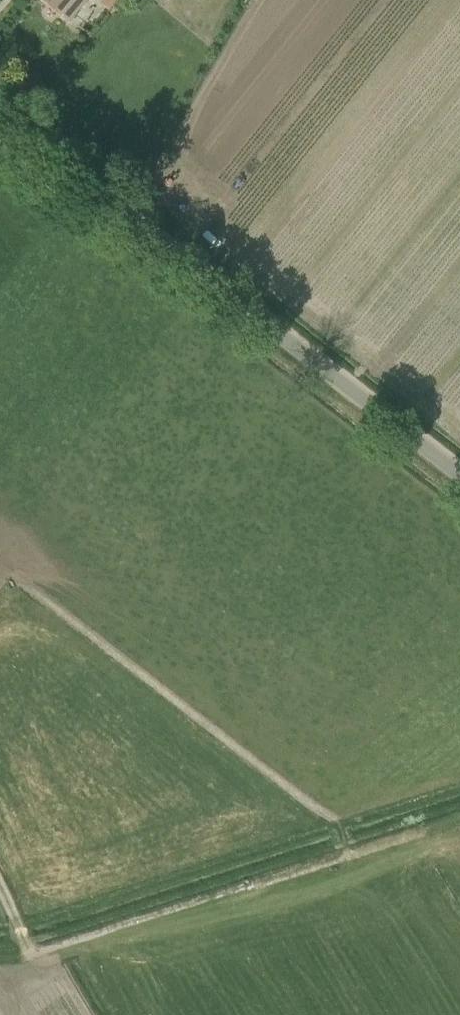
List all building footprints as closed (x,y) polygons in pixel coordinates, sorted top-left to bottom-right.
[(70,19),(82,6),(84,8),(89,2),(87,0),(48,0),(70,19)]
